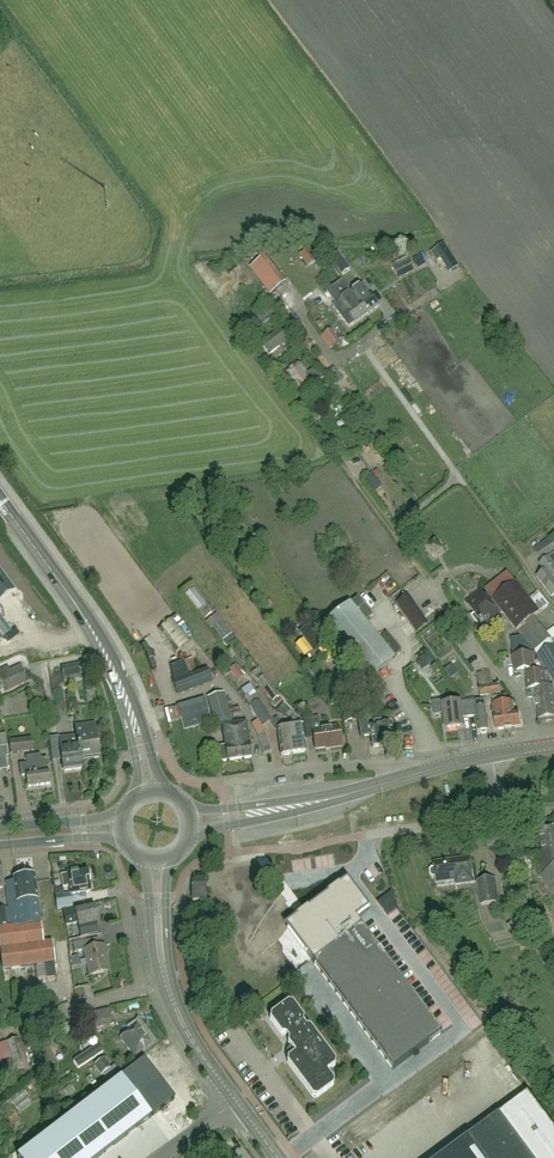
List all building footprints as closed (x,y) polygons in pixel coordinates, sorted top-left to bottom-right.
[(331,258),(338,268),(345,263),(338,253),(331,258)] [(286,283),(266,258),(251,269),(271,294),(286,283)] [(394,268),(399,278),(415,271),(409,261),(394,268)] [(309,262),(290,273),(297,285),(316,274),(309,262)] [(369,316),(352,293),(353,293),(344,281),(328,292),(337,305),(341,302),(351,315),(344,320),(351,328),(358,323),(358,324),(369,316)] [(353,293),(352,293),(369,316),(380,307),(373,297),(375,296),(373,292),(370,294),(364,285),(353,293)] [(280,328),(269,337),(261,343),(269,353),(288,339),(280,328)] [(331,330),(322,336),(331,350),(340,344),(331,330)] [(325,378),(318,368),(308,375),(301,365),(287,375),(302,396),(325,378)] [(334,386),(329,389),(335,401),(341,398),(334,386)] [(535,551),(541,560),(553,551),(553,546),(551,541),(535,551)] [(538,578),(552,599),(553,598),(553,556),(541,565),(546,572),(538,578)] [(539,612),(534,607),(528,599),(515,582),(493,600),(516,630),(534,616),(539,612)] [(539,612),(549,605),(537,591),(535,593),(536,593),(528,599),(534,607),(539,612)] [(475,614),(471,617),(482,631),(477,635),(478,636),(501,618),(481,592),(466,604),(475,614)] [(379,639),(365,621),(373,615),(358,597),(324,624),(368,679),(402,651),(387,633),(379,639)] [(407,597),(396,605),(417,634),(429,626),(407,597)] [(206,621),(211,628),(223,619),(218,612),(206,621)] [(551,639),(534,616),(516,630),(534,652),(551,639)] [(172,620),(163,629),(182,649),(192,641),(172,620)] [(550,676),(553,683),(553,646),(538,656),(550,676)] [(515,666),(517,677),(526,676),(529,698),(536,697),(539,720),(553,718),(553,691),(553,688),(551,688),(550,676),(538,656),(514,658),(515,666)] [(430,657),(418,665),(422,671),(434,663),(430,657)] [(320,689),(329,683),(321,670),(316,673),(307,659),(303,662),(311,676),(312,676),(320,689)] [(64,680),(81,677),(79,664),(61,667),(64,680)] [(28,682),(20,665),(0,675),(0,679),(6,692),(28,682)] [(490,672),(477,674),(480,697),(500,694),(499,684),(492,685),(490,672)] [(257,682),(272,702),(280,696),(265,676),(257,682)] [(244,697),(249,706),(262,727),(272,719),(260,700),(254,690),(244,697)] [(339,691),(344,722),(355,720),(352,704),(349,704),(347,690),(339,691)] [(224,693),(207,697),(216,727),(223,726),(226,746),(217,748),(218,761),(227,760),(228,761),(251,758),(247,723),(242,723),(242,721),(233,722),(224,693)] [(507,696),(492,698),(494,709),(492,711),(492,714),(494,715),(494,716),(515,714),(513,703),(507,704),(507,696)] [(454,700),(433,702),(435,715),(444,714),(446,730),(464,728),(463,719),(475,717),(473,701),(454,704),(454,700)] [(476,709),(480,733),(481,733),(483,734),(486,734),(487,732),(489,732),(485,700),(476,701),(476,709)] [(494,716),(496,731),(521,728),(519,713),(515,714),(494,716)] [(293,728),(291,728),(293,741),(290,742),(292,754),(305,752),(302,724),(297,724),(296,717),(291,718),(292,724),(293,728)] [(311,719),(304,720),(307,740),(313,739),(315,750),(331,748),(342,747),(339,727),(313,731),(311,719)] [(385,720),(374,721),(375,727),(367,728),(366,719),(358,720),(360,737),(371,736),(372,748),(383,746),(384,750),(394,749),(391,725),(386,726),(385,720)] [(202,720),(187,724),(189,733),(205,729),(202,720)] [(290,742),(293,741),(291,728),(293,728),(292,724),(285,725),(286,729),(278,730),(281,755),(292,754),(290,742)] [(80,760),(81,760),(99,758),(95,725),(76,727),(77,737),(78,737),(80,760)] [(266,733),(257,736),(264,754),(272,751),(266,733)] [(31,737),(8,741),(10,754),(33,751),(31,737)] [(82,769),(81,760),(80,760),(78,737),(77,737),(60,739),(64,772),(82,769)] [(19,765),(21,776),(26,775),(27,787),(49,784),(46,758),(41,759),(41,755),(26,757),(27,764),(19,765)] [(539,854),(542,876),(553,867),(553,829),(549,829),(539,831),(543,853),(539,854)] [(471,858),(434,862),(435,868),(432,869),(430,871),(431,876),(433,878),(436,877),(437,883),(456,881),(456,885),(474,883),(471,858)] [(541,877),(553,896),(553,867),(542,876),(541,877)] [(87,870),(67,873),(67,875),(61,876),(63,888),(69,887),(70,894),(90,891),(87,870)] [(36,889),(34,875),(13,878),(13,881),(5,882),(11,926),(0,928),(0,945),(3,968),(54,962),(52,942),(43,943),(36,889)] [(496,879),(477,881),(480,905),(499,902),(496,879)] [(296,917),(288,929),(393,1069),(441,1033),(355,918),(368,908),(347,880),(340,885),(339,883),(337,885),(338,886),(336,887),(330,891),(331,891),(329,893),(328,891),(326,893),(327,894),(308,908),(307,907),(305,908),(306,910),(305,911),(303,908),(297,912),(299,915),(298,916),(297,915),(295,916),(296,917)] [(192,885),(192,900),(205,900),(205,885),(192,885)] [(388,916),(396,909),(392,892),(378,902),(388,916)] [(72,907),(70,899),(70,895),(55,897),(57,910),(72,907)] [(65,925),(77,923),(81,938),(97,934),(95,924),(97,924),(93,904),(62,911),(65,925)] [(1,924),(9,924),(7,908),(0,909),(0,920),(1,924)] [(92,940),(73,944),(75,952),(84,950),(90,976),(109,971),(106,955),(107,955),(105,945),(94,948),(92,940)] [(270,1015),(269,1019),(280,1034),(285,1035),(288,1039),(287,1043),(291,1048),(289,1049),(289,1054),(290,1056),(287,1058),(286,1062),(311,1097),(316,1097),(332,1086),(333,1081),(326,1072),(334,1066),(335,1061),(310,1027),(305,1026),(302,1022),(303,1018),(292,1003),(287,1002),(270,1015)] [(110,1015),(94,1019),(96,1027),(112,1024),(110,1015)] [(152,1044),(138,1024),(120,1037),(120,1038),(105,1049),(118,1067),(134,1056),(134,1057),(152,1044)] [(13,1066),(15,1065),(17,1070),(29,1066),(27,1061),(28,1061),(20,1037),(5,1042),(13,1066)] [(99,1044),(74,1061),(79,1069),(104,1052),(99,1044)] [(94,1065),(101,1075),(111,1067),(104,1058),(94,1065)] [(173,1100),(144,1063),(20,1157),(98,1157),(173,1100)] [(463,1083),(452,1089),(461,1105),(472,1098),(463,1083)] [(528,1094),(500,1115),(500,1114),(469,1137),(469,1138),(441,1157),(553,1157),(553,1128),(528,1094)]
